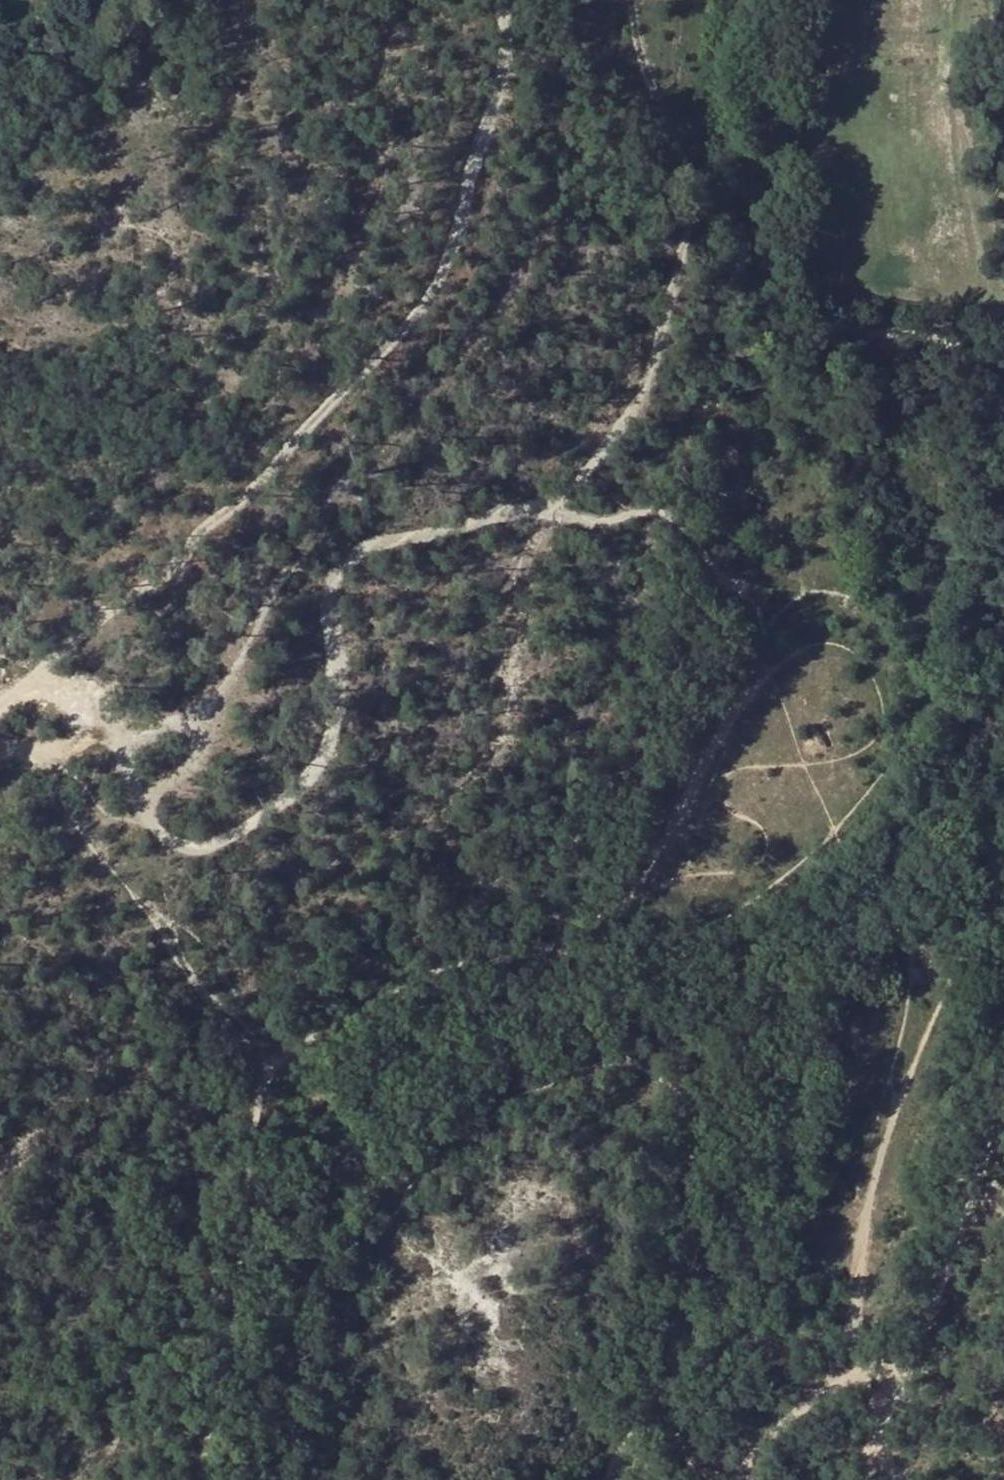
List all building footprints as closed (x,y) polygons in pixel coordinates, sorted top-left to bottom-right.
[(736,403),(730,401),(726,423),(730,424),(736,403)]
